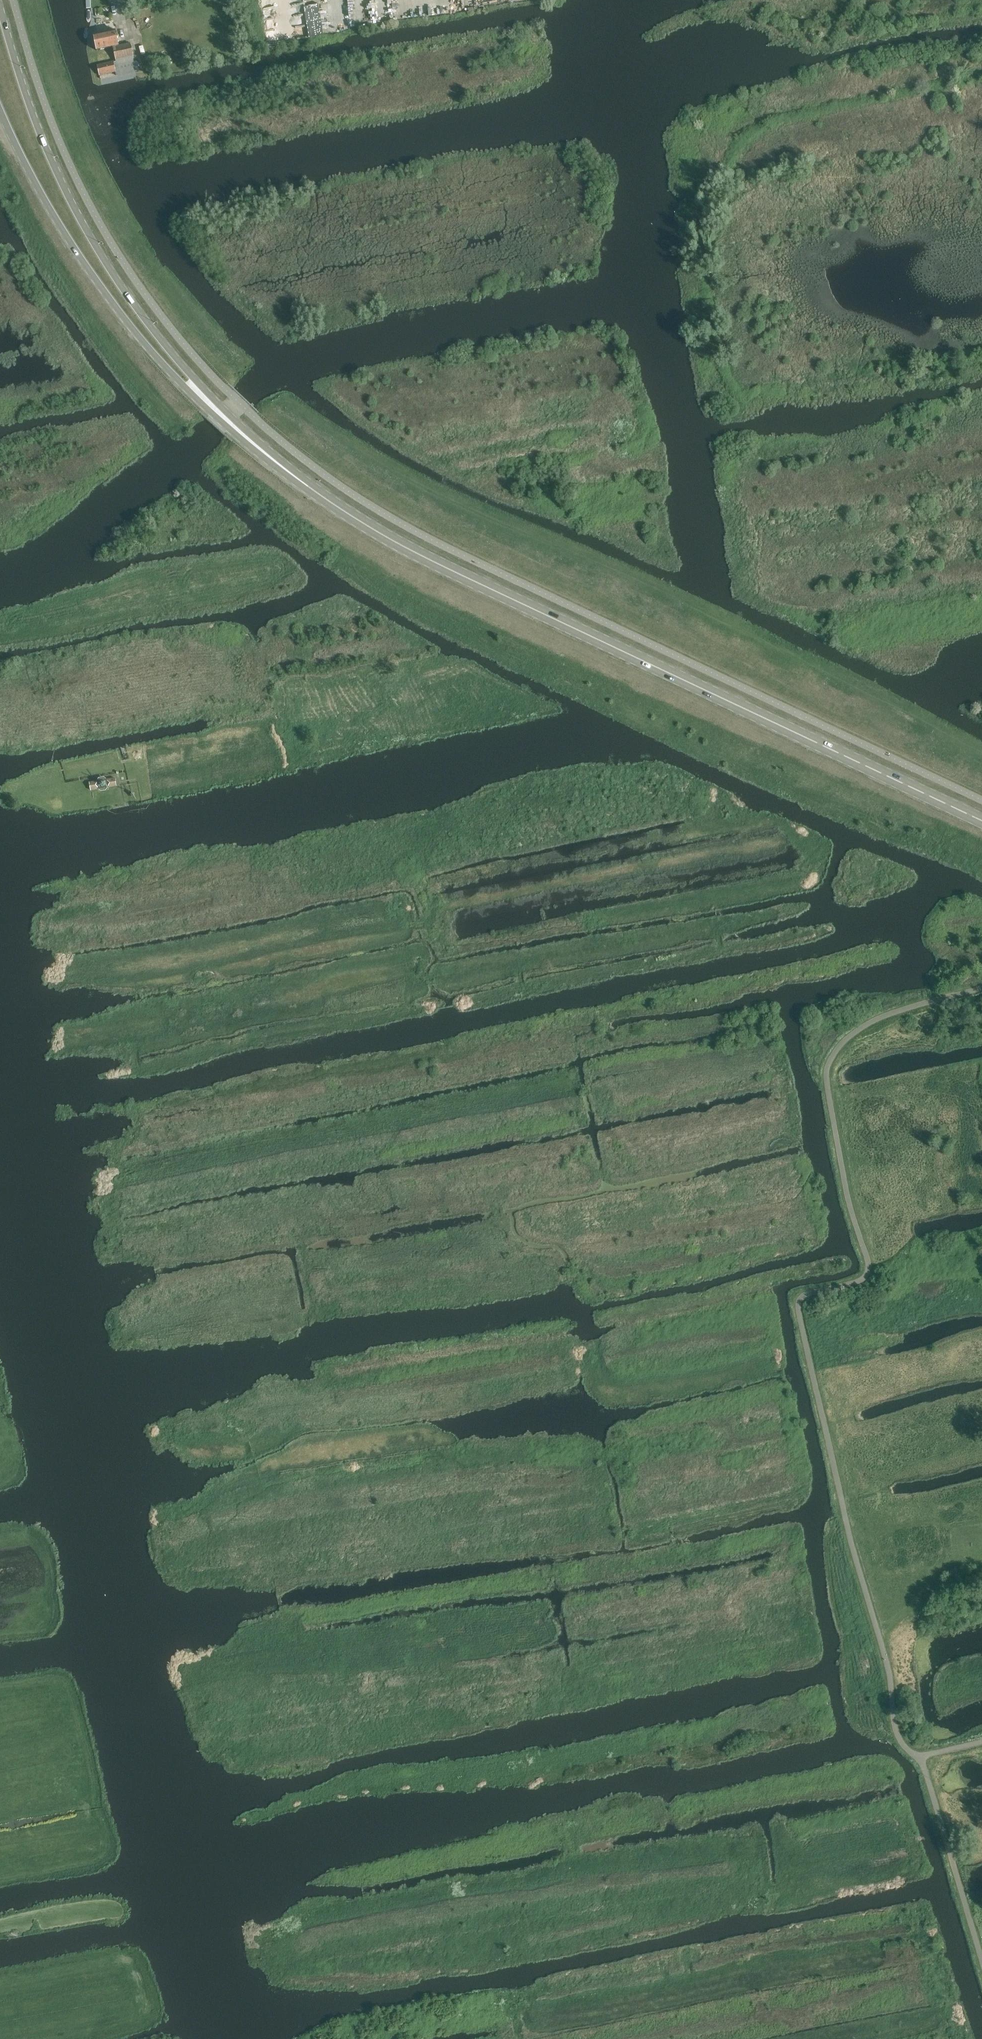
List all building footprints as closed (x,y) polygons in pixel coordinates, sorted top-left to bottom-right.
[(320,4),(307,5),(309,36),(323,35),(320,4)] [(139,61),(134,62),(133,57),(134,56),(131,43),(119,46),(115,30),(94,35),(97,50),(113,48),(116,61),(98,65),(99,75),(116,72),(116,75),(141,70),(139,61)] [(90,782),(91,790),(117,786),(115,778),(90,782)]
